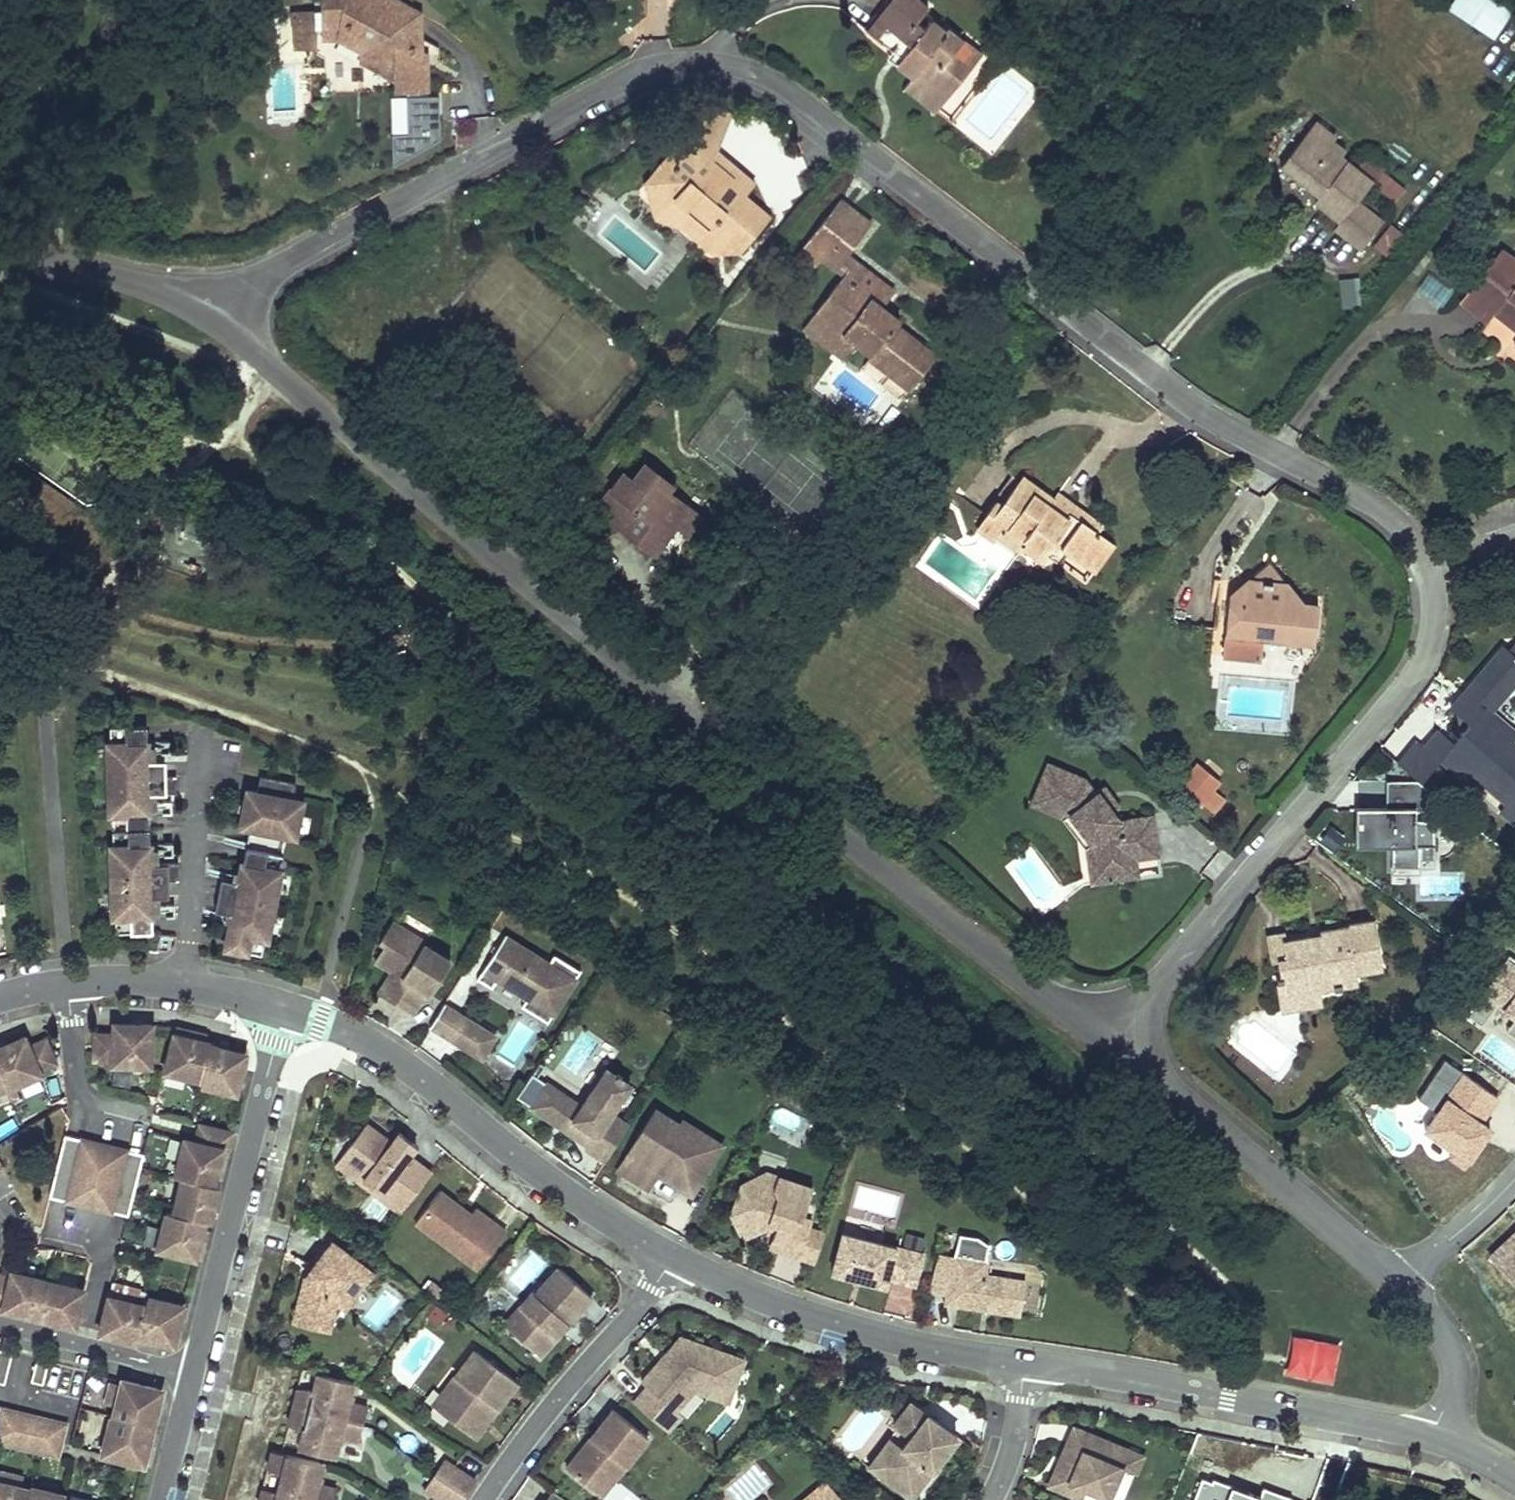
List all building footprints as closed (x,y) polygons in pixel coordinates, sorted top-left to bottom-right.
[(323,38),(339,38),(363,52),(363,60),(387,75),(393,63),(407,68),(407,90),(428,90),(427,55),(418,51),(403,46),(404,38),(418,36),(419,15),(392,0),(323,0),(323,38)] [(864,30),(892,52),(895,47),(904,54),(896,63),(914,78),(917,72),(947,97),(961,80),(943,65),(952,54),(962,42),(945,29),(942,32),(930,21),(924,28),(916,22),(928,7),(919,0),(896,0),(893,4),(889,0),(888,0),(864,30)] [(1445,14),(1495,39),(1510,9),(1492,0),(1452,0),(1445,14)] [(404,38),(403,46),(418,51),(418,36),(404,38)] [(326,41),(322,49),(355,64),(358,56),(326,41)] [(952,54),(943,65),(961,80),(970,68),(952,54)] [(393,63),(394,90),(407,90),(407,68),(393,63)] [(914,78),(906,87),(935,111),(947,97),(917,72),(914,78)] [(434,146),(434,99),(405,98),(405,139),(394,140),(394,164),(434,146)] [(710,106),(684,137),(688,141),(712,163),(718,153),(733,116),(710,106)] [(1358,254),(1382,223),(1358,205),(1372,187),(1373,185),(1355,171),(1340,160),(1346,153),(1333,143),(1335,139),(1314,123),(1276,172),(1315,202),(1311,207),(1337,226),(1331,233),(1358,254)] [(709,251),(734,249),(731,243),(720,243),(710,234),(704,239),(684,222),(687,208),(664,187),(664,180),(676,167),(671,163),(688,141),(684,137),(646,181),(663,214),(709,251)] [(712,163),(688,141),(671,163),(676,167),(664,180),(664,187),(687,208),(684,222),(704,239),(710,234),(720,243),(731,243),(734,249),(741,252),(768,219),(745,197),(754,185),(739,173),(733,180),(712,163)] [(718,153),(712,163),(733,180),(739,173),(718,153)] [(1366,156),(1355,171),(1373,185),(1372,187),(1395,205),(1406,191),(1384,174),(1386,171),(1366,156)] [(839,200),(793,258),(809,272),(822,258),(829,263),(838,252),(844,257),(846,256),(870,224),(839,200)] [(1403,236),(1390,226),(1373,249),(1386,259),(1403,236)] [(1486,264),(1509,283),(1514,276),(1514,258),(1500,246),(1486,264)] [(838,252),(829,263),(844,275),(854,262),(846,256),(844,257),(838,252)] [(844,275),(811,316),(849,346),(852,342),(867,354),(866,356),(868,357),(909,389),(935,355),(897,325),(900,321),(881,307),(873,301),(884,286),(854,262),(844,275)] [(1458,301),(1485,323),(1492,313),(1513,330),(1514,326),(1514,276),(1509,283),(1486,264),(1458,301)] [(1438,314),(1452,289),(1427,275),(1413,300),(1438,314)] [(1338,308),(1359,308),(1357,278),(1337,279),(1338,308)] [(884,286),(873,301),(881,307),(893,293),(884,286)] [(811,316),(802,328),(841,357),(849,346),(811,316)] [(868,357),(865,361),(905,393),(909,389),(868,357)] [(670,487),(643,466),(631,482),(622,475),(600,502),(616,515),(610,522),(663,564),(698,520),(665,493),(670,487)] [(1021,476),(1017,481),(1033,492),(1036,487),(1021,476)] [(997,498),(983,518),(1000,531),(1008,522),(1028,537),(1025,542),(1042,555),(1044,553),(1053,542),(1064,551),(1086,567),(1106,540),(1097,533),(1102,526),(1096,521),(1087,534),(1048,507),(1053,500),(1036,487),(1033,492),(1017,481),(1001,501),(997,498)] [(1053,500),(1048,507),(1087,534),(1096,521),(1058,493),(1053,500)] [(983,518),(979,522),(997,536),(1000,531),(983,518)] [(1008,522),(1000,531),(1021,547),(1025,542),(1028,537),(1008,522)] [(1106,540),(1086,567),(1092,572),(1113,545),(1106,540)] [(1053,542),(1044,553),(1056,561),(1064,551),(1053,542)] [(1227,590),(1221,656),(1254,659),(1257,637),(1314,643),(1320,597),(1302,595),(1266,558),(1227,590)] [(1395,764),(1417,782),(1418,782),(1438,759),(1446,750),(1478,779),(1506,801),(1498,809),(1514,824),(1514,823),(1514,744),(1511,741),(1506,748),(1474,719),(1485,707),(1500,690),(1505,694),(1514,683),(1514,643),(1509,649),(1504,646),(1463,692),(1466,695),(1453,710),(1469,724),(1453,742),(1437,729),(1422,747),(1415,741),(1395,764)] [(1450,707),(1453,710),(1466,695),(1463,692),(1450,707)] [(1474,719),(1506,748),(1511,741),(1514,737),(1514,734),(1485,707),(1474,719)] [(143,719),(107,721),(108,737),(112,737),(113,756),(106,756),(107,791),(114,791),(115,808),(110,808),(112,840),(116,840),(117,857),(110,858),(112,892),(118,892),(119,911),(115,911),(116,932),(152,931),(151,896),(150,880),(167,879),(178,879),(177,857),(149,858),(146,788),(175,787),(174,769),(162,770),(145,771),(145,754),(143,719)] [(1446,750),(1438,759),(1471,787),(1478,779),(1446,750)] [(162,770),(162,754),(145,754),(145,771),(162,770)] [(1082,778),(1045,761),(1029,797),(1065,813),(1092,848),(1094,865),(1106,863),(1108,880),(1137,876),(1134,859),(1156,855),(1149,814),(1116,820),(1112,823),(1105,815),(1110,811),(1095,791),(1093,792),(1082,778)] [(1232,796),(1201,770),(1183,792),(1213,818),(1232,796)] [(293,780),(258,773),(255,789),(245,788),(242,809),(240,817),(239,824),(248,826),(242,860),(241,860),(237,879),(231,912),(225,946),(261,952),(264,937),(266,937),(279,867),(278,867),(284,832),(293,834),(300,798),(290,796),(293,780)] [(1417,782),(1386,782),(1386,813),(1425,812),(1425,788),(1418,782),(1417,782)] [(1101,786),(1095,791),(1110,811),(1116,806),(1101,786)] [(1445,805),(1425,788),(1425,812),(1439,812),(1445,805)] [(1065,813),(1029,797),(1026,802),(1058,816),(1083,850),(1088,883),(1108,880),(1106,863),(1094,865),(1092,848),(1065,813)] [(1410,812),(1356,813),(1356,847),(1388,847),(1388,870),(1417,870),(1417,862),(1431,862),(1431,824),(1410,824),(1410,812)] [(1156,855),(1134,859),(1137,876),(1159,872),(1156,855)] [(237,879),(220,876),(214,909),(231,912),(237,879)] [(168,895),(167,879),(150,880),(151,896),(168,895)] [(433,930),(405,912),(398,924),(426,942),(433,930)] [(1381,969),(1373,917),(1345,921),(1344,920),(1316,924),(1317,928),(1282,933),(1282,929),(1264,932),(1267,957),(1273,956),(1275,974),(1272,975),(1277,1009),(1320,1003),(1318,988),(1355,982),(1354,973),(1381,969)] [(430,994),(451,962),(424,944),(426,942),(398,924),(392,921),(380,941),(385,944),(375,959),(393,970),(388,978),(400,985),(390,1001),(412,1014),(426,992),(430,994)] [(549,963),(504,936),(477,979),(493,988),(498,979),(528,998),(523,1007),(549,1023),(581,971),(554,955),(549,963)] [(1507,956),(1478,997),(1514,1023),(1514,961),(1507,956)] [(400,985),(388,978),(378,993),(390,1001),(400,985)] [(458,1014),(444,1005),(430,1026),(444,1035),(458,1014)] [(494,1037),(458,1014),(444,1035),(481,1058),(494,1037)] [(112,1035),(95,1034),(94,1060),(112,1061),(111,1065),(149,1066),(151,1025),(133,1024),(132,1031),(112,1031),(112,1035)] [(194,1033),(174,1027),(163,1070),(201,1080),(200,1085),(235,1094),(244,1059),(242,1058),(226,1054),(227,1049),(210,1044),(210,1043),(203,1041),(193,1038),(194,1033)] [(205,1035),(194,1033),(193,1038),(203,1041),(205,1035)] [(23,1037),(5,1045),(8,1053),(27,1044),(23,1037)] [(44,1040),(28,1048),(27,1044),(8,1053),(5,1045),(0,1048),(0,1089),(5,1087),(6,1091),(41,1075),(39,1071),(55,1064),(44,1040)] [(243,1053),(227,1049),(226,1054),(242,1058),(243,1053)] [(581,1106),(547,1083),(531,1106),(557,1124),(560,1120),(568,1125),(565,1129),(588,1144),(585,1148),(605,1162),(628,1125),(610,1113),(630,1084),(621,1078),(622,1076),(617,1073),(615,1074),(606,1068),(581,1106)] [(1504,1110),(1453,1072),(1414,1126),(1464,1163),(1504,1110)] [(685,1128),(655,1110),(618,1170),(650,1190),(660,1174),(682,1188),(689,1178),(698,1183),(711,1162),(699,1154),(707,1142),(685,1128)] [(568,1125),(560,1120),(557,1124),(565,1129),(568,1125)] [(366,1123),(344,1153),(369,1172),(363,1180),(380,1193),(386,1185),(409,1203),(432,1173),(409,1156),(417,1146),(399,1133),(392,1143),(366,1123)] [(711,1162),(722,1145),(688,1123),(685,1128),(707,1142),(699,1154),(711,1162)] [(232,1133),(216,1129),(212,1146),(199,1143),(190,1180),(197,1182),(189,1217),(180,1215),(171,1252),(201,1260),(206,1239),(200,1237),(203,1225),(204,1221),(210,1223),(220,1180),(215,1179),(217,1168),(223,1170),(232,1133)] [(142,1153),(63,1135),(49,1196),(128,1215),(142,1153)] [(223,1170),(217,1168),(215,1179),(220,1180),(223,1170)] [(778,1176),(767,1173),(749,1181),(773,1189),(778,1176)] [(813,1188),(778,1176),(773,1189),(749,1181),(742,1184),(732,1215),(735,1222),(761,1231),(768,1227),(770,1223),(778,1225),(776,1230),(773,1239),(789,1245),(786,1253),(800,1258),(810,1229),(812,1222),(803,1218),(813,1188)] [(441,1189),(417,1220),(479,1268),(507,1231),(493,1220),(489,1226),(472,1213),(441,1189)] [(476,1207),(472,1213),(489,1226),(493,1220),(476,1207)] [(761,1231),(735,1222),(744,1239),(761,1231)] [(209,1226),(203,1225),(200,1237),(206,1239),(209,1226)] [(825,1234),(810,1229),(800,1258),(815,1263),(825,1234)] [(1490,1255),(1514,1282),(1514,1231),(1490,1255)] [(923,1254),(842,1234),(833,1273),(886,1286),(888,1278),(915,1285),(923,1254)] [(789,1245),(773,1239),(770,1248),(786,1253),(789,1245)] [(372,1271),(332,1240),(305,1276),(297,1310),(333,1318),(337,1301),(345,1307),(372,1271)] [(1021,1312),(1025,1278),(984,1272),(986,1259),(937,1252),(931,1292),(948,1294),(947,1301),(1021,1312)] [(592,1296),(558,1266),(535,1293),(533,1291),(520,1306),(528,1313),(512,1331),(540,1356),(592,1296)] [(24,1314),(26,1308),(40,1312),(39,1318),(75,1327),(84,1290),(11,1272),(10,1277),(0,1275),(0,1308),(24,1314)] [(146,1305),(109,1296),(100,1333),(121,1338),(123,1333),(138,1336),(155,1340),(157,1335),(174,1339),(175,1340),(183,1305),(148,1296),(146,1305)] [(520,1306),(504,1324),(512,1331),(528,1313),(520,1306)] [(26,1308),(24,1314),(39,1318),(40,1312),(26,1308)] [(297,1310),(294,1322),(331,1330),(333,1318),(297,1310)] [(123,1333),(121,1338),(137,1342),(138,1336),(123,1333)] [(157,1335),(155,1340),(172,1345),(174,1339),(157,1335)] [(682,1336),(642,1381),(648,1386),(634,1402),(668,1431),(683,1415),(677,1410),(672,1406),(693,1382),(731,1397),(745,1360),(682,1336)] [(1291,1338),(1286,1380),(1335,1386),(1340,1344),(1291,1338)] [(5,1383),(13,1352),(0,1349),(0,1382),(5,1383)] [(519,1382),(476,1349),(443,1394),(459,1406),(449,1418),(476,1438),(519,1382)] [(49,1361),(37,1359),(32,1381),(43,1384),(49,1361)] [(317,1372),(302,1368),(297,1388),(313,1388),(317,1372)] [(348,1401),(353,1381),(317,1372),(313,1388),(297,1388),(288,1424),(302,1431),(298,1447),(334,1457),(340,1436),(359,1440),(367,1406),(348,1401)] [(114,1410),(120,1382),(104,1378),(97,1406),(114,1410)] [(112,1413),(103,1452),(151,1463),(156,1442),(150,1440),(153,1429),(158,1406),(153,1404),(157,1389),(157,1388),(122,1380),(114,1413),(112,1413)] [(728,1403),(731,1397),(693,1382),(672,1406),(677,1410),(694,1389),(728,1403)] [(162,1391),(157,1389),(153,1404),(158,1406),(162,1391)] [(443,1394),(434,1406),(449,1418),(459,1406),(443,1394)] [(958,1436),(911,1401),(895,1423),(899,1427),(911,1435),(882,1475),(912,1498),(934,1468),(929,1465),(933,1459),(938,1463),(958,1436)] [(3,1408),(0,1418),(0,1440),(58,1455),(66,1424),(3,1408)] [(648,1438),(614,1409),(590,1436),(593,1439),(588,1446),(584,1443),(565,1465),(592,1488),(605,1473),(613,1480),(648,1438)] [(302,1431),(288,1424),(283,1443),(298,1447),(302,1431)] [(911,1435),(899,1427),(870,1467),(882,1475),(911,1435)] [(1067,1442),(1049,1484),(1066,1491),(1071,1480),(1087,1487),(1109,1497),(1122,1467),(1137,1473),(1144,1455),(1079,1427),(1072,1444),(1067,1442)] [(158,1431),(153,1429),(150,1440),(156,1442),(158,1431)] [(593,1439),(590,1436),(584,1443),(588,1446),(593,1439)] [(272,1450),(268,1468),(282,1475),(277,1492),(262,1488),(259,1499),(333,1499),(336,1488),(317,1484),(322,1463),(272,1450)] [(933,1459),(929,1465),(934,1468),(938,1463),(933,1459)] [(476,1481),(444,1460),(425,1489),(442,1499),(463,1499),(476,1481)] [(282,1475),(268,1468),(262,1488),(277,1492),(282,1475)] [(613,1480),(605,1473),(592,1488),(600,1495),(613,1480)] [(1203,1477),(1194,1499),(1292,1499),(1263,1488),(1260,1495),(1214,1477),(1213,1480),(1203,1477)] [(1087,1487),(1071,1480),(1066,1491),(1083,1498),(1087,1487)] [(31,1487),(30,1490),(0,1482),(0,1499),(65,1499),(66,1496),(31,1487)] [(805,1499),(827,1499),(835,1494),(825,1483),(805,1499)] [(553,1490),(546,1499),(567,1499),(553,1490)]
